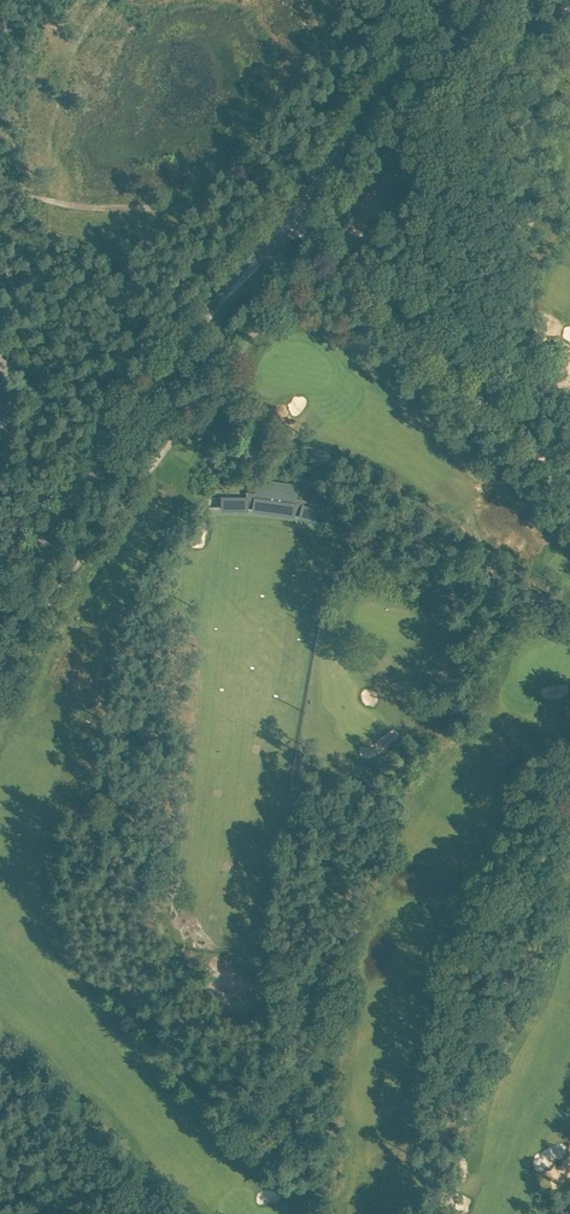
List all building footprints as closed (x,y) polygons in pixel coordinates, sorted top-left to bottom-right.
[(251,190),(260,177),(253,172),(243,185),(251,190)] [(565,378),(569,377),(569,357),(561,359),(565,378)] [(6,424),(10,400),(1,399),(2,392),(0,392),(0,423),(6,424)] [(274,409),(305,407),(305,397),(273,399),(274,409)] [(296,499),(298,486),(256,481),(255,493),(246,492),(246,499),(235,499),(235,508),(247,508),(253,509),(294,514),(300,515),(311,519),(314,509),(303,507),(305,500),(296,499)] [(258,1190),(258,1201),(278,1202),(278,1191),(258,1190)]
